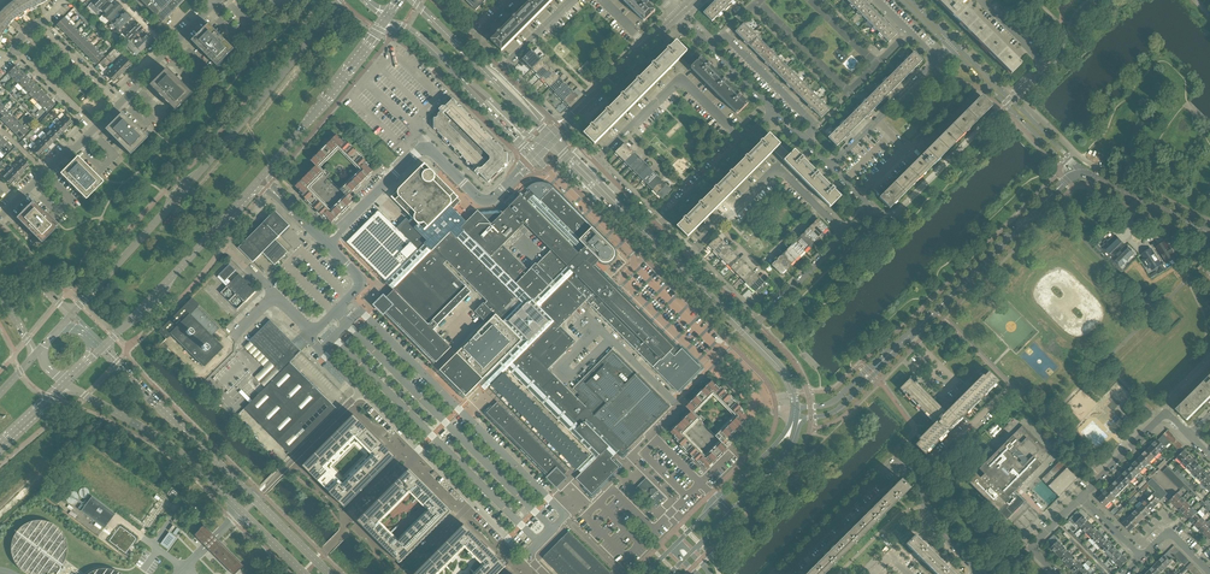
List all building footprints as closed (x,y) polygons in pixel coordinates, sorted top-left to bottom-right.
[(15,19),(20,15),(26,11),(32,8),(39,5),(44,3),(47,0),(15,0),(11,2),(5,8),(4,8),(1,12),(0,13),(0,38),(1,36),(5,30),(10,24),(9,23),(11,21),(14,19),(15,19)] [(98,10),(109,0),(95,0),(92,3),(98,10)] [(170,14),(184,0),(139,0),(162,22),(170,14)] [(476,10),(481,5),(481,6),(482,6),(483,6),(483,5),(484,5),(484,4),(484,3),(483,3),(486,0),(465,0),(476,10)] [(522,10),(532,20),(535,17),(530,12),(532,10),(534,7),(537,5),(539,3),(545,8),(548,5),(543,0),(531,0),(530,1),(529,0),(527,2),(528,3),(522,10)] [(644,0),(635,0),(629,6),(632,9),(637,3),(640,6),(642,8),(645,10),(647,13),(641,19),(644,21),(655,11),(648,4),(649,3),(647,1),(646,2),(644,0)] [(703,13),(712,21),(733,0),(716,0),(703,13)] [(889,42),(897,34),(863,0),(846,0),(889,42)] [(971,35),(1011,74),(1016,69),(1021,64),(1019,61),(1018,61),(966,9),(965,8),(963,5),(964,4),(967,0),(966,0),(936,0),(971,35)] [(106,14),(104,16),(108,20),(122,7),(117,2),(113,6),(109,2),(102,10),(106,14)] [(88,6),(92,10),(96,14),(98,11),(91,3),(88,6)] [(637,3),(632,9),(634,11),(640,6),(637,3)] [(634,11),(636,14),(642,8),(640,6),(634,11)] [(254,15),(247,8),(243,12),(253,22),(257,18),(254,15)] [(636,14),(639,16),(645,10),(642,8),(636,14)] [(513,18),(506,25),(517,36),(520,33),(515,27),(517,25),(519,23),(522,20),(524,18),(529,23),(532,20),(522,10),(515,16),(514,15),(512,18),(513,18)] [(639,16),(641,19),(647,13),(645,10),(639,16)] [(112,17),(115,20),(112,23),(116,28),(129,15),(125,11),(121,14),(118,11),(112,17)] [(103,20),(106,24),(109,21),(105,18),(101,14),(98,16),(103,20)] [(56,25),(61,29),(69,21),(64,17),(56,25)] [(61,29),(65,34),(73,26),(69,21),(61,29)] [(109,21),(106,24),(113,31),(115,28),(109,21)] [(123,34),(129,41),(142,28),(135,22),(131,26),(129,24),(125,28),(127,30),(123,34)] [(209,24),(192,41),(218,67),(235,50),(209,24)] [(735,32),(821,118),(829,109),(744,24),(735,32)] [(517,36),(506,25),(500,32),(499,31),(497,33),(498,34),(491,41),(501,51),(504,48),(499,43),(501,41),(504,38),(506,36),(508,33),(514,39),(517,36)] [(65,34),(69,38),(77,30),(73,26),(65,34)] [(69,38),(74,42),(82,34),(77,30),(69,38)] [(74,42),(78,47),(86,39),(82,34),(74,42)] [(119,37),(123,41),(127,44),(129,42),(121,34),(119,37)] [(134,46),(140,52),(152,40),(146,34),(141,39),(138,37),(135,40),(137,42),(134,46)] [(78,47),(83,51),(91,43),(86,39),(78,47)] [(748,104),(745,101),(741,97),(742,96),(740,94),(739,95),(726,82),(727,81),(725,79),(724,79),(710,66),(711,65),(709,63),(708,64),(702,57),(697,62),(695,59),(692,57),(687,52),(676,41),(669,48),(668,47),(666,49),(667,50),(654,63),(653,62),(651,64),(652,65),(645,72),(639,78),(638,77),(636,80),(637,81),(623,94),(622,93),(620,95),(621,96),(608,109),(607,108),(605,111),(606,111),(593,125),(592,124),(590,126),(590,127),(584,133),(594,144),(598,141),(600,139),(602,136),(605,134),(607,131),(613,126),(615,124),(617,121),(620,119),(622,117),(628,110),(631,108),(633,106),(636,103),(638,101),(644,95),(646,93),(649,90),(651,88),(653,86),(660,79),(662,77),(664,74),(667,72),(669,70),(674,65),(676,63),(678,60),(681,58),(686,63),(689,65),(691,68),(694,71),(696,73),(699,76),(701,78),(704,81),(709,86),(711,89),(714,91),(716,94),(719,96),(724,102),(727,104),(729,107),(732,109),(734,112),(737,114),(748,104)] [(83,51),(87,55),(95,47),(91,43),(83,51)] [(878,43),(875,46),(880,51),(883,48),(878,43)] [(87,55),(91,60),(99,52),(95,47),(87,55)] [(523,59),(528,64),(537,55),(532,50),(523,59)] [(99,52),(91,60),(96,64),(104,56),(99,52)] [(914,52),(849,116),(840,126),(828,138),(837,146),(878,105),(922,60),(914,52)] [(528,64),(532,69),(541,60),(537,55),(528,64)] [(123,56),(119,61),(127,69),(131,64),(123,56)] [(532,69),(537,73),(546,64),(541,60),(532,69)] [(119,61),(114,65),(122,73),(127,69),(119,61)] [(537,73),(541,78),(550,69),(546,64),(537,73)] [(8,74),(13,79),(21,71),(16,65),(8,74)] [(114,65),(110,69),(118,77),(122,73),(114,65)] [(191,94),(167,70),(165,68),(148,86),(173,111),(191,94)] [(118,77),(110,69),(105,74),(106,75),(105,76),(106,77),(106,78),(107,78),(108,78),(108,77),(109,77),(113,82),(118,77)] [(541,78),(546,83),(555,74),(550,69),(541,78)] [(13,79),(18,84),(26,76),(21,71),(13,79)] [(546,83),(551,87),(560,78),(555,74),(546,83)] [(18,84),(23,88),(30,80),(26,76),(18,84)] [(551,87),(555,92),(564,83),(560,78),(551,87)] [(23,88),(27,93),(35,85),(30,80),(23,88)] [(555,92),(560,96),(569,87),(564,83),(555,92)] [(27,93),(32,98),(40,90),(35,85),(27,93)] [(560,96),(564,101),(573,92),(569,87),(560,96)] [(32,98),(37,103),(45,95),(40,90),(32,98)] [(573,92),(564,101),(569,106),(578,97),(573,92)] [(84,94),(79,99),(82,102),(87,97),(84,94)] [(37,103),(42,108),(50,100),(45,95),(37,103)] [(981,96),(934,143),(923,155),(922,154),(918,150),(917,150),(918,150),(915,154),(914,153),(911,157),(914,160),(916,162),(879,198),(889,209),(992,106),(986,101),(981,96)] [(438,133),(443,138),(442,139),(443,140),(442,140),(443,140),(445,142),(445,143),(448,145),(447,145),(448,145),(449,146),(450,145),(455,149),(453,151),(454,152),(457,154),(456,155),(457,155),(459,157),(460,157),(461,158),(462,157),(467,161),(465,163),(466,164),(467,164),(469,166),(469,167),(469,166),(471,169),(472,169),(472,170),(474,168),(476,170),(474,172),(477,175),(480,173),(481,174),(480,174),(488,183),(491,180),(492,179),(491,178),(493,176),(494,176),(496,173),(497,174),(498,173),(498,174),(498,173),(503,168),(503,169),(503,168),(503,166),(505,164),(507,164),(510,161),(510,157),(507,154),(507,153),(505,153),(503,151),(504,150),(503,149),(498,144),(497,143),(496,144),(494,142),(494,141),(493,142),(491,139),(492,138),(491,138),(491,137),(486,133),(486,132),(485,131),(484,132),(482,130),(482,129),(481,130),(479,127),(480,127),(479,126),(479,125),(474,121),(474,120),(473,119),(472,120),(470,118),(467,116),(467,114),(468,114),(467,113),(467,114),(462,109),(463,109),(462,108),(462,109),(461,108),(460,109),(458,106),(456,104),(456,102),(455,102),(453,99),(447,105),(444,102),(440,105),(440,106),(441,106),(442,107),(439,110),(441,111),(438,114),(438,113),(438,114),(438,116),(436,118),(434,118),(431,121),(431,125),(434,128),(434,129),(436,129),(438,131),(438,133)] [(50,100),(42,108),(47,113),(55,105),(50,100)] [(1,120),(9,112),(4,107),(0,111),(0,119),(1,120)] [(1,120),(6,125),(14,116),(9,112),(1,120)] [(142,133),(122,114),(121,113),(104,130),(129,155),(146,138),(142,133)] [(65,115),(60,120),(68,128),(73,123),(68,118),(68,117),(69,117),(69,116),(68,116),(68,115),(67,115),(66,115),(65,115)] [(6,125),(11,129),(19,121),(14,116),(6,125)] [(60,120),(55,125),(63,132),(68,128),(60,120)] [(11,129),(16,134),(24,126),(19,121),(11,129)] [(55,125),(50,129),(58,137),(63,132),(55,125)] [(24,126),(16,134),(20,139),(28,131),(24,126)] [(50,129),(45,134),(53,142),(58,137),(50,129)] [(45,134),(40,139),(48,147),(53,142),(45,134)] [(774,151),(779,156),(784,161),(792,169),(830,207),(841,197),(834,190),(835,189),(833,187),(832,188),(819,175),(820,174),(817,172),(804,159),(802,156),(801,157),(794,150),(790,155),(780,145),(769,134),(762,141),(761,140),(759,142),(760,143),(747,156),(746,155),(744,157),(745,158),(732,171),(731,171),(729,173),(730,174),(716,187),(715,186),(713,188),(714,189),(701,202),(700,201),(698,204),(699,204),(686,217),(685,217),(683,219),(683,220),(677,226),(687,237),(774,151)] [(323,216),(325,219),(327,218),(332,223),(337,217),(352,202),(350,200),(353,197),(349,193),(351,191),(352,192),(373,171),(365,164),(367,162),(346,141),(344,143),(337,135),(311,161),(316,166),(296,187),(301,192),(300,193),(302,195),(317,211),(323,216)] [(40,139),(35,144),(43,152),(48,147),(40,139)] [(0,150),(0,152),(4,156),(12,148),(7,143),(0,150)] [(616,152),(621,157),(630,148),(625,143),(616,152)] [(43,152),(35,144),(30,149),(31,150),(30,151),(31,152),(31,153),(32,153),(33,153),(33,152),(34,152),(38,157),(43,152)] [(621,157),(625,161),(634,153),(630,148),(621,157)] [(625,161),(630,166),(639,157),(634,153),(625,161)] [(22,157),(17,162),(25,170),(30,165),(25,161),(25,160),(26,160),(26,159),(25,158),(24,158),(23,158),(22,158),(22,157)] [(76,157),(59,174),(85,200),(102,182),(97,178),(76,157)] [(630,166),(634,171),(643,162),(639,157),(630,166)] [(391,197),(412,218),(424,230),(425,231),(426,230),(429,233),(460,200),(458,197),(459,195),(426,161),(391,197)] [(17,162),(12,167),(20,175),(25,170),(17,162)] [(634,171),(639,175),(648,167),(643,162),(634,171)] [(12,167),(7,172),(15,180),(20,175),(12,167)] [(639,175),(644,180),(653,171),(648,167),(639,175)] [(644,180),(648,185),(657,176),(653,171),(644,180)] [(15,180),(7,172),(2,177),(10,185),(15,180)] [(648,185),(653,189),(662,180),(657,176),(648,185)] [(653,189),(658,194),(667,185),(662,180),(653,189)] [(530,191),(540,200),(543,197),(548,186),(546,185),(545,184),(544,184),(542,184),(541,183),(540,183),(538,184),(536,184),(534,185),(532,186),(530,187),(529,188),(528,189),(530,191)] [(667,185),(658,194),(662,199),(671,190),(667,185)] [(540,200),(549,210),(562,198),(552,188),(550,187),(548,186),(543,197),(540,200)] [(551,250),(548,254),(564,270),(565,270),(564,269),(580,254),(566,240),(524,197),(521,195),(519,197),(505,210),(503,213),(491,225),(507,241),(514,234),(512,232),(517,228),(519,229),(521,227),(524,224),(551,250)] [(549,210),(557,218),(569,206),(562,198),(549,210)] [(15,218),(40,244),(58,227),(32,201),(15,218)] [(557,218),(567,227),(579,215),(569,206),(557,218)] [(410,259),(419,250),(409,241),(400,232),(396,228),(393,224),(381,213),(378,210),(375,213),(346,242),(349,245),(372,268),(379,275),(385,281),(386,282),(388,281),(402,267),(410,259)] [(466,234),(474,242),(491,225),(480,213),(479,212),(480,212),(478,211),(466,223),(468,224),(462,230),(466,234)] [(491,225),(503,213),(501,211),(480,212),(479,212),(480,213),(491,225)] [(275,212),(265,221),(238,248),(253,262),(262,253),(266,256),(265,256),(266,257),(270,260),(269,260),(270,261),(274,264),(273,265),(274,266),(289,251),(288,251),(287,251),(284,248),(285,247),(284,247),(283,247),(280,244),(280,243),(280,242),(279,243),(276,240),(289,228),(275,212)] [(567,227),(572,233),(579,227),(577,225),(583,219),(579,215),(567,227)] [(396,228),(400,232),(409,241),(419,250),(425,244),(426,242),(427,240),(427,239),(425,237),(421,234),(424,231),(424,230),(412,218),(409,221),(406,218),(398,227),(396,228)] [(572,233),(580,241),(592,229),(583,219),(577,225),(579,227),(572,233)] [(818,219),(813,224),(822,232),(827,228),(818,219)] [(813,224),(809,228),(818,237),(822,232),(813,224)] [(474,242),(488,256),(502,241),(504,243),(507,241),(491,225),(474,242)] [(809,228),(804,233),(813,242),(818,237),(809,228)] [(592,229),(580,241),(590,251),(599,260),(599,259),(600,260),(601,261),(603,262),(605,262),(607,262),(608,262),(610,261),(611,260),(612,259),(613,258),(613,256),(614,256),(614,254),(614,252),(613,251),(613,249),(611,248),(602,238),(592,229)] [(421,234),(425,237),(429,241),(431,239),(428,235),(424,231),(421,234)] [(450,232),(434,248),(447,261),(450,265),(467,249),(450,232)] [(804,233),(800,237),(809,246),(813,242),(804,233)] [(1105,248),(1110,254),(1122,242),(1115,235),(1103,247),(1105,248)] [(709,245),(714,250),(723,241),(718,236),(709,245)] [(800,237),(795,242),(804,251),(809,246),(800,237)] [(488,256),(493,261),(506,248),(503,245),(504,243),(502,241),(488,256)] [(714,250),(718,255),(727,246),(723,241),(714,250)] [(1157,248),(1166,263),(1176,257),(1166,241),(1157,248)] [(795,242),(790,247),(799,256),(804,251),(795,242)] [(1103,250),(1097,244),(1095,247),(1100,252),(1101,252),(1103,250)] [(718,255),(723,259),(732,250),(727,246),(718,255)] [(1118,264),(1121,266),(1134,254),(1126,246),(1114,258),(1113,258),(1118,264)] [(790,247),(786,251),(795,260),(799,256),(790,247)] [(447,261),(434,248),(394,287),(395,287),(393,289),(394,290),(384,300),(383,303),(383,305),(383,307),(384,310),(413,339),(436,362),(451,347),(434,330),(438,325),(471,292),(466,287),(443,264),(447,261)] [(468,248),(467,249),(450,265),(458,272),(475,256),(468,248)] [(493,261),(501,269),(514,256),(506,248),(493,261)] [(1105,248),(1103,250),(1101,252),(1115,267),(1117,265),(1118,264),(1113,258),(1114,258),(1110,254),(1105,248)] [(1149,270),(1152,268),(1153,270),(1161,265),(1151,249),(1143,254),(1145,258),(1143,260),(1149,270)] [(723,259),(727,264),(736,255),(732,250),(723,259)] [(786,251),(781,256),(790,265),(795,260),(786,251)] [(548,254),(544,257),(561,274),(564,270),(548,254)] [(727,264),(732,268),(741,259),(736,255),(727,264)] [(479,260),(475,256),(458,272),(462,276),(479,260)] [(501,269),(508,276),(521,263),(514,256),(501,269)] [(781,256),(777,260),(785,269),(790,265),(781,256)] [(537,265),(549,277),(553,281),(561,274),(544,257),(537,265)] [(574,271),(566,279),(587,300),(586,301),(623,338),(677,392),(701,368),(682,349),(679,352),(625,298),(593,266),(592,266),(586,259),(574,271)] [(732,268),(737,273),(746,264),(741,259),(732,268)] [(483,263),(479,260),(462,276),(466,280),(483,263)] [(785,269),(777,260),(772,265),(781,274),(785,269)] [(490,271),(483,263),(466,280),(473,288),(490,271)] [(508,276),(516,284),(529,271),(528,270),(521,263),(508,276)] [(516,284),(529,297),(539,286),(549,277),(537,265),(536,263),(532,268),(531,267),(529,269),(529,270),(529,271),(516,284)] [(230,264),(219,275),(225,281),(236,270),(230,264)] [(737,273),(741,278),(750,269),(746,264),(737,273)] [(1203,276),(1204,275),(1207,272),(1207,271),(1203,268),(1204,267),(1202,264),(1197,269),(1199,271),(1198,272),(1203,276)] [(1123,271),(1117,265),(1115,267),(1121,273),(1123,271)] [(741,278),(746,282),(755,273),(750,269),(741,278)] [(502,282),(490,271),(473,288),(485,299),(502,282)] [(746,282),(751,287),(760,278),(755,273),(746,282)] [(227,286),(221,292),(238,308),(256,291),(239,274),(227,286)] [(549,277),(539,286),(543,291),(553,281),(549,277)] [(751,287),(755,291),(755,292),(756,290),(760,294),(767,287),(764,283),(760,278),(751,287)] [(566,279),(559,287),(579,307),(586,301),(587,300),(566,279)] [(518,298),(502,282),(485,299),(501,315),(518,298)] [(539,286),(529,297),(533,301),(543,291),(539,286)] [(559,287),(555,291),(571,307),(575,311),(579,307),(559,287)] [(547,298),(568,318),(575,311),(571,307),(555,291),(551,295),(547,298)] [(158,331),(166,339),(171,334),(203,367),(222,348),(211,336),(219,328),(197,307),(199,305),(192,298),(158,331)] [(518,298),(501,315),(505,320),(509,316),(522,303),(518,298)] [(554,322),(547,330),(567,350),(573,344),(570,341),(572,338),(560,326),(568,318),(547,298),(540,306),(554,321),(554,322)] [(475,312),(487,323),(487,324),(496,315),(483,303),(475,312)] [(487,323),(457,353),(483,379),(486,376),(485,376),(499,362),(523,338),(523,334),(514,325),(510,325),(514,321),(512,319),(505,325),(502,322),(503,322),(496,315),(487,324),(487,323)] [(249,341),(270,361),(273,365),(284,355),(286,356),(296,346),(270,320),(249,341)] [(547,330),(535,341),(556,361),(567,350),(547,330)] [(346,342),(348,345),(354,339),(352,336),(346,342)] [(514,361),(534,381),(547,368),(548,369),(556,361),(535,341),(535,340),(514,361)] [(162,348),(164,350),(167,347),(163,342),(159,346),(162,348)] [(255,376),(266,387),(273,380),(273,379),(280,372),(291,362),(300,352),(301,351),(296,346),(286,356),(284,355),(273,365),(270,361),(255,376)] [(598,431),(612,445),(618,439),(624,446),(629,440),(633,444),(670,407),(670,406),(638,374),(612,349),(573,389),(579,395),(577,398),(581,402),(586,408),(589,410),(594,416),(604,425),(598,431)] [(483,379),(457,353),(440,370),(466,396),(483,379)] [(175,354),(172,358),(176,363),(180,359),(175,354)] [(273,380),(266,387),(244,409),(277,441),(291,455),(337,409),(323,395),(313,385),(310,382),(290,363),(281,372),(280,372),(273,379),(273,380)] [(491,385),(499,393),(507,385),(516,376),(508,368),(491,385)] [(534,381),(550,397),(562,384),(548,369),(547,368),(534,381)] [(980,373),(979,373),(992,386),(995,383),(996,384),(999,381),(989,371),(984,376),(981,373),(980,373)] [(982,378),(977,383),(986,391),(991,387),(992,388),(993,387),(992,386),(979,373),(979,374),(979,375),(982,378)] [(520,380),(516,376),(507,385),(511,389),(520,380)] [(1178,409),(1177,410),(1187,421),(1188,420),(1206,402),(1209,398),(1209,377),(1178,409)] [(904,390),(907,393),(919,381),(919,380),(918,380),(917,381),(915,383),(910,378),(899,388),(902,391),(904,390)] [(499,393),(507,400),(524,383),(520,380),(511,389),(507,385),(499,393)] [(677,441),(677,442),(681,446),(688,452),(693,457),(698,462),(700,465),(701,463),(704,466),(706,469),(723,452),(726,449),(727,448),(725,446),(727,443),(723,439),(726,436),(727,438),(748,417),(740,410),(741,408),(720,387),(719,389),(712,381),(691,402),(686,407),(691,412),(687,416),(686,416),(685,418),(680,423),(670,432),(675,438),(674,439),(677,441)] [(908,397),(911,400),(921,390),(916,385),(919,382),(919,381),(907,393),(910,396),(908,397)] [(507,400),(514,408),(531,391),(524,383),(507,400)] [(972,387),(971,388),(982,398),(984,396),(983,395),(986,391),(977,383),(972,388),(972,387)] [(550,397),(561,408),(574,395),(562,384),(550,397)] [(970,390),(966,394),(976,404),(975,403),(978,400),(979,401),(982,398),(971,388),(970,388),(971,389),(970,390)] [(913,399),(918,404),(927,395),(921,390),(911,400),(912,401),(913,399)] [(514,408),(522,416),(539,399),(531,391),(514,408)] [(966,394),(960,400),(969,408),(974,403),(975,405),(976,404),(966,394)] [(561,408),(573,420),(586,408),(581,402),(577,398),(574,395),(561,408)] [(920,409),(922,411),(932,401),(927,395),(918,404),(921,407),(920,409)] [(522,416),(530,423),(546,406),(539,399),(522,416)] [(960,400),(954,405),(965,415),(967,413),(966,411),(969,408),(960,400)] [(928,416),(928,417),(938,406),(932,401),(922,411),(925,414),(926,412),(929,415),(928,416)] [(486,413),(492,419),(498,413),(501,415),(506,410),(497,402),(486,413)] [(938,406),(928,417),(934,423),(936,420),(938,422),(922,438),(919,435),(918,435),(917,435),(917,436),(917,437),(920,440),(915,445),(925,455),(948,432),(953,426),(953,427),(965,415),(954,405),(943,416),(942,415),(944,412),(938,406)] [(530,423),(534,428),(551,411),(546,406),(530,423)] [(1121,421),(1127,417),(1121,407),(1115,411),(1121,421)] [(584,431),(598,431),(604,425),(594,416),(589,410),(586,408),(573,420),(584,431)] [(492,419),(498,425),(509,413),(506,410),(501,415),(498,413),(492,419)] [(534,428),(542,435),(559,418),(551,411),(534,428)] [(498,425),(504,430),(512,422),(515,424),(517,421),(509,413),(498,425)] [(347,505),(396,456),(354,415),(302,466),(341,504),(344,508),(347,505)] [(542,435),(554,447),(571,430),(559,418),(542,435)] [(504,430),(510,436),(521,425),(517,421),(515,424),(512,422),(504,430)] [(995,424),(988,431),(994,437),(1001,429),(995,424)] [(510,436),(521,448),(527,442),(531,445),(536,440),(521,425),(510,436)] [(976,468),(966,479),(997,511),(999,512),(999,513),(1007,520),(1008,519),(1025,502),(1017,494),(1014,491),(1013,490),(1019,485),(1020,486),(1051,454),(1022,425),(978,470),(976,468)] [(439,437),(441,440),(449,432),(447,429),(439,437)] [(554,447),(558,452),(566,444),(575,435),(571,430),(554,447)] [(575,435),(566,444),(570,448),(579,439),(578,438),(575,435)] [(1163,435),(1160,438),(1168,445),(1170,442),(1168,440),(1163,435)] [(1160,438),(1158,440),(1165,447),(1168,445),(1160,438)] [(558,452),(566,459),(583,442),(579,439),(570,448),(566,444),(558,452)] [(618,439),(612,445),(617,451),(618,451),(619,450),(623,454),(627,450),(633,444),(629,440),(624,446),(618,439)] [(521,448),(539,465),(550,454),(536,440),(531,445),(527,442),(521,448)] [(1152,445),(1160,453),(1165,447),(1158,440),(1157,440),(1155,442),(1152,445)] [(566,459),(572,466),(575,463),(579,467),(593,453),(583,442),(566,459)] [(1152,445),(1147,450),(1155,457),(1155,458),(1158,455),(1158,454),(1160,453),(1152,445)] [(1167,457),(1170,459),(1178,450),(1176,448),(1167,457)] [(1142,455),(1150,463),(1155,457),(1147,450),(1145,452),(1142,454),(1142,455)] [(1177,458),(1182,463),(1190,455),(1189,455),(1184,450),(1177,458)] [(616,464),(610,459),(605,454),(605,453),(604,453),(601,453),(597,457),(596,458),(581,473),(576,478),(592,495),(608,478),(619,467),(617,466),(616,464)] [(539,465),(545,471),(556,460),(550,454),(539,465)] [(1142,455),(1138,460),(1145,467),(1148,465),(1148,464),(1150,463),(1142,455)] [(1186,468),(1194,460),(1192,458),(1190,455),(1182,463),(1187,468),(1186,468)] [(545,471),(550,477),(556,471),(554,468),(559,463),(556,460),(545,471)] [(1132,464),(1133,465),(1140,472),(1145,467),(1138,460),(1135,462),(1135,461),(1132,464)] [(1189,471),(1192,473),(1200,465),(1199,465),(1194,460),(1186,468),(1189,471)] [(1077,478),(1066,468),(1060,461),(1041,479),(1059,497),(1077,478)] [(556,471),(550,477),(556,483),(567,472),(559,463),(554,468),(556,471)] [(1133,465),(1128,469),(1135,477),(1140,472),(1133,465)] [(1192,473),(1196,477),(1204,470),(1202,468),(1200,465),(1192,473)] [(1122,474),(1123,474),(1130,482),(1135,477),(1128,469),(1126,472),(1125,471),(1122,474)] [(409,470),(357,521),(399,563),(451,511),(409,470)] [(1199,481),(1201,483),(1209,475),(1204,470),(1196,477),(1196,478),(1199,481)] [(1123,474),(1118,479),(1125,487),(1126,487),(1129,484),(1128,484),(1130,482),(1123,474)] [(1206,488),(1209,484),(1209,475),(1201,483),(1206,488)] [(636,488),(656,508),(666,499),(646,478),(636,488)] [(901,479),(880,500),(889,510),(898,500),(900,499),(910,488),(901,479)] [(1113,484),(1120,492),(1125,487),(1118,479),(1116,481),(1115,481),(1113,484)] [(1150,486),(1149,486),(1147,483),(1144,486),(1141,490),(1143,492),(1146,488),(1147,489),(1150,486)] [(1113,484),(1108,489),(1116,497),(1119,494),(1118,494),(1120,492),(1113,484)] [(80,489),(80,490),(79,491),(79,492),(79,493),(79,494),(79,495),(79,496),(80,496),(80,497),(81,497),(82,498),(83,498),(84,498),(85,498),(86,498),(87,497),(88,496),(89,495),(89,494),(89,493),(89,492),(89,491),(88,490),(88,489),(87,489),(86,488),(85,488),(84,488),(83,488),(82,488),(81,488),(81,489),(80,489)] [(168,493),(167,493),(167,494),(168,495),(173,498),(174,498),(174,497),(175,496),(178,492),(177,492),(172,488),(171,488),(170,490),(168,493)] [(1103,494),(1111,502),(1115,497),(1116,497),(1108,489),(1106,491),(1103,494)] [(67,494),(66,495),(66,496),(66,497),(65,497),(65,498),(66,499),(66,500),(66,501),(67,501),(67,502),(68,503),(69,504),(70,504),(71,504),(72,504),(73,504),(74,504),(75,504),(75,503),(76,503),(77,502),(77,501),(78,501),(78,500),(78,499),(78,498),(78,497),(78,496),(78,495),(77,494),(77,493),(76,493),(75,492),(74,492),(72,491),(71,491),(70,492),(69,492),(68,493),(67,493),(67,494)] [(1153,494),(1160,501),(1162,499),(1159,496),(1157,493),(1155,492),(1153,494)] [(1170,501),(1175,505),(1182,498),(1177,493),(1170,501)] [(1111,502),(1103,494),(1098,499),(1106,507),(1111,502)] [(1147,499),(1155,507),(1158,504),(1160,502),(1160,501),(1153,494),(1152,494),(1147,499)] [(91,519),(104,528),(115,514),(91,496),(85,504),(83,502),(78,509),(87,516),(86,518),(90,521),(91,519)] [(1175,505),(1180,510),(1187,503),(1182,498),(1175,505)] [(1145,501),(1142,504),(1150,512),(1155,507),(1147,499),(1145,501)] [(880,500),(858,522),(867,531),(889,510),(880,500)] [(1180,510),(1185,515),(1192,508),(1187,503),(1180,510)] [(1138,509),(1145,517),(1148,514),(1150,512),(1142,504),(1138,509)] [(1116,507),(1111,512),(1114,515),(1119,510),(1116,507)] [(1185,515),(1190,520),(1197,513),(1192,508),(1185,515)] [(1135,511),(1132,514),(1140,521),(1145,517),(1138,509),(1135,511)] [(1190,520),(1194,525),(1202,518),(1197,513),(1190,520)] [(1132,514),(1128,519),(1135,526),(1136,527),(1138,524),(1140,521),(1132,514)] [(1076,523),(1081,528),(1088,521),(1083,516),(1082,517),(1080,519),(1077,522),(1076,523)] [(1194,525),(1199,530),(1207,523),(1202,518),(1194,525)] [(1135,526),(1128,519),(1123,524),(1130,532),(1135,526)] [(1081,528),(1086,533),(1093,526),(1088,521),(1081,528)] [(858,522),(837,543),(846,552),(867,531),(858,522)] [(1204,535),(1209,530),(1209,525),(1207,523),(1199,530),(1204,535)] [(414,573),(498,573),(506,566),(464,524),(414,573)] [(203,525),(194,535),(196,536),(196,537),(199,539),(199,540),(200,541),(202,543),(202,542),(206,538),(212,533),(204,525),(203,525)] [(1086,533),(1091,538),(1098,531),(1093,526),(1086,533)] [(609,573),(610,572),(569,531),(562,538),(558,542),(544,556),(545,557),(560,573),(561,572),(562,573),(608,573),(609,573)] [(1091,538),(1096,543),(1103,536),(1098,531),(1091,538)] [(168,549),(176,538),(169,532),(160,544),(168,549)] [(918,556),(927,565),(936,556),(915,535),(906,544),(915,553),(913,555),(917,558),(918,556)] [(1096,543),(1101,548),(1108,541),(1103,536),(1096,543)] [(209,550),(210,551),(211,552),(212,552),(213,553),(212,553),(214,555),(215,557),(217,558),(218,560),(220,561),(228,569),(229,570),(233,573),(236,573),(241,569),(244,566),(222,544),(221,543),(221,542),(219,541),(215,545),(210,550),(209,550)] [(1051,548),(1056,553),(1063,546),(1058,541),(1057,542),(1056,542),(1054,545),(1051,547),(1051,548)] [(1101,548),(1106,553),(1113,546),(1108,541),(1101,548)] [(837,543),(831,549),(827,553),(825,550),(822,553),(824,556),(820,560),(815,565),(824,573),(833,565),(835,563),(846,552),(837,543)] [(1056,553),(1061,558),(1068,551),(1063,546),(1056,553)] [(1106,553),(1110,558),(1118,550),(1113,546),(1106,553)] [(1110,558),(1115,563),(1123,555),(1118,550),(1110,558)] [(1061,558),(1066,563),(1073,556),(1068,551),(1061,558)] [(1123,555),(1115,563),(1120,568),(1128,561),(1123,555)] [(927,565),(936,573),(954,573),(936,556),(927,565)] [(1066,563),(1070,568),(1078,561),(1073,556),(1066,563)] [(1164,556),(1159,561),(1166,568),(1171,563),(1169,561),(1164,556)] [(1070,568),(1076,573),(1083,566),(1078,561),(1070,568)] [(1159,561),(1154,566),(1161,573),(1166,568),(1159,561)] [(815,565),(809,571),(806,573),(824,573),(815,565)] [(1077,573),(1084,573),(1088,571),(1083,566),(1076,573),(1077,573)] [(1149,571),(1152,573),(1160,573),(1161,573),(1154,566),(1149,571)]
